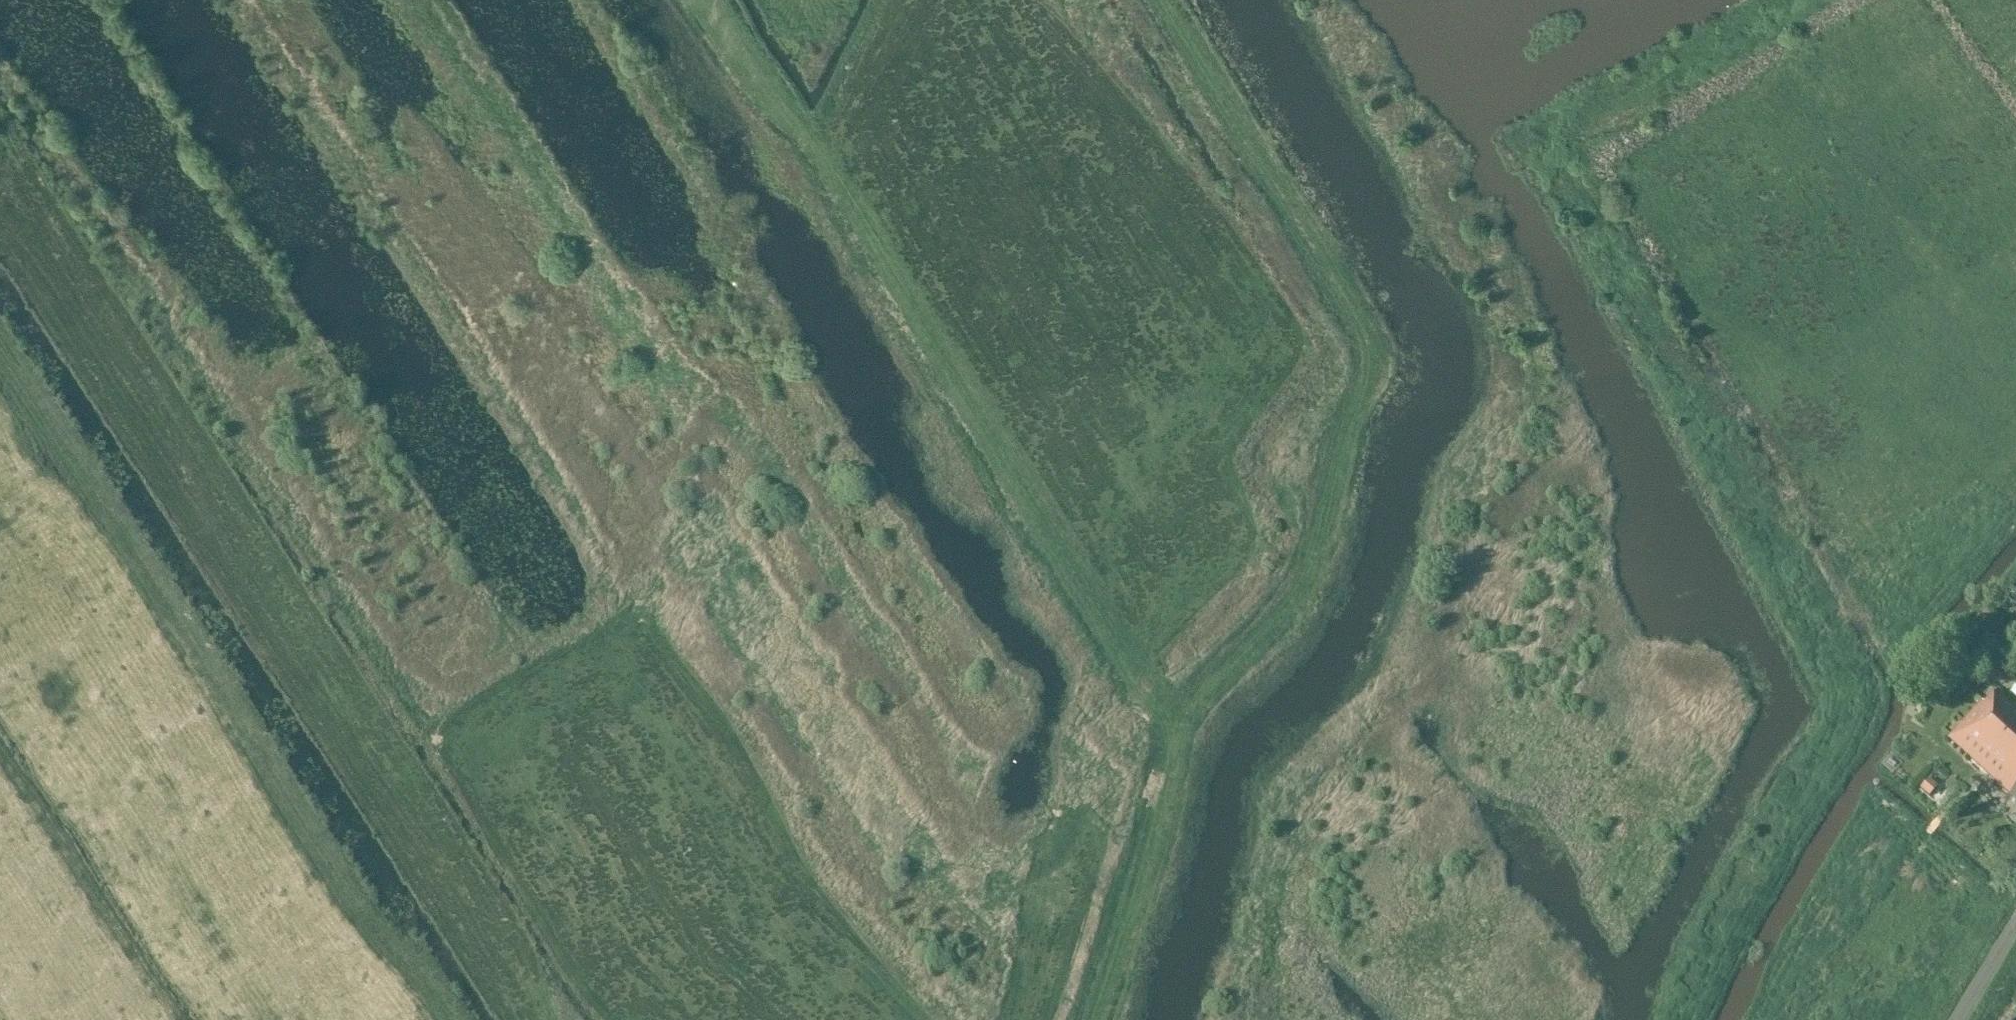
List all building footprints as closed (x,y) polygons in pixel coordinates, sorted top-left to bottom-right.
[(1949,740),(2015,802),(2015,710),(1998,693),(1986,707),(1981,703),(1949,740)] [(1921,790),(1934,799),(1940,790),(1938,788),(1940,785),(1930,778),(1921,790)]
